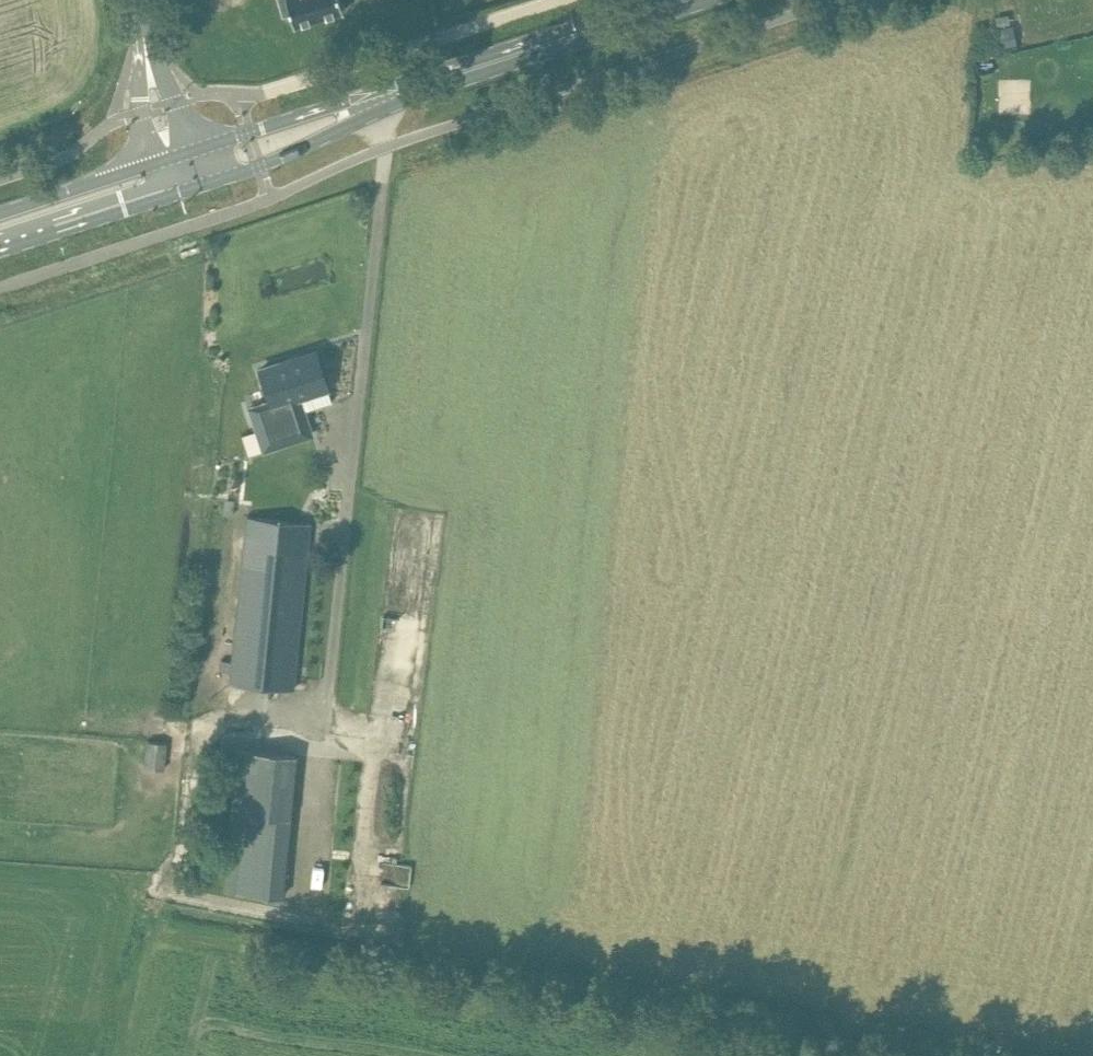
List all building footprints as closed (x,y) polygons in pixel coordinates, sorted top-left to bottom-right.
[(283,14),(290,12),(293,24),(343,9),(341,0),(279,0),(283,14)] [(332,400),(327,386),(317,355),(291,363),(289,359),(260,368),(271,400),(250,407),(264,449),(312,434),(304,410),(332,400)] [(310,524),(247,517),(230,683),(293,689),(310,524)] [(148,740),(147,767),(168,768),(169,741),(148,740)] [(283,895),(297,754),(237,748),(231,809),(233,809),(225,889),(283,895)]
